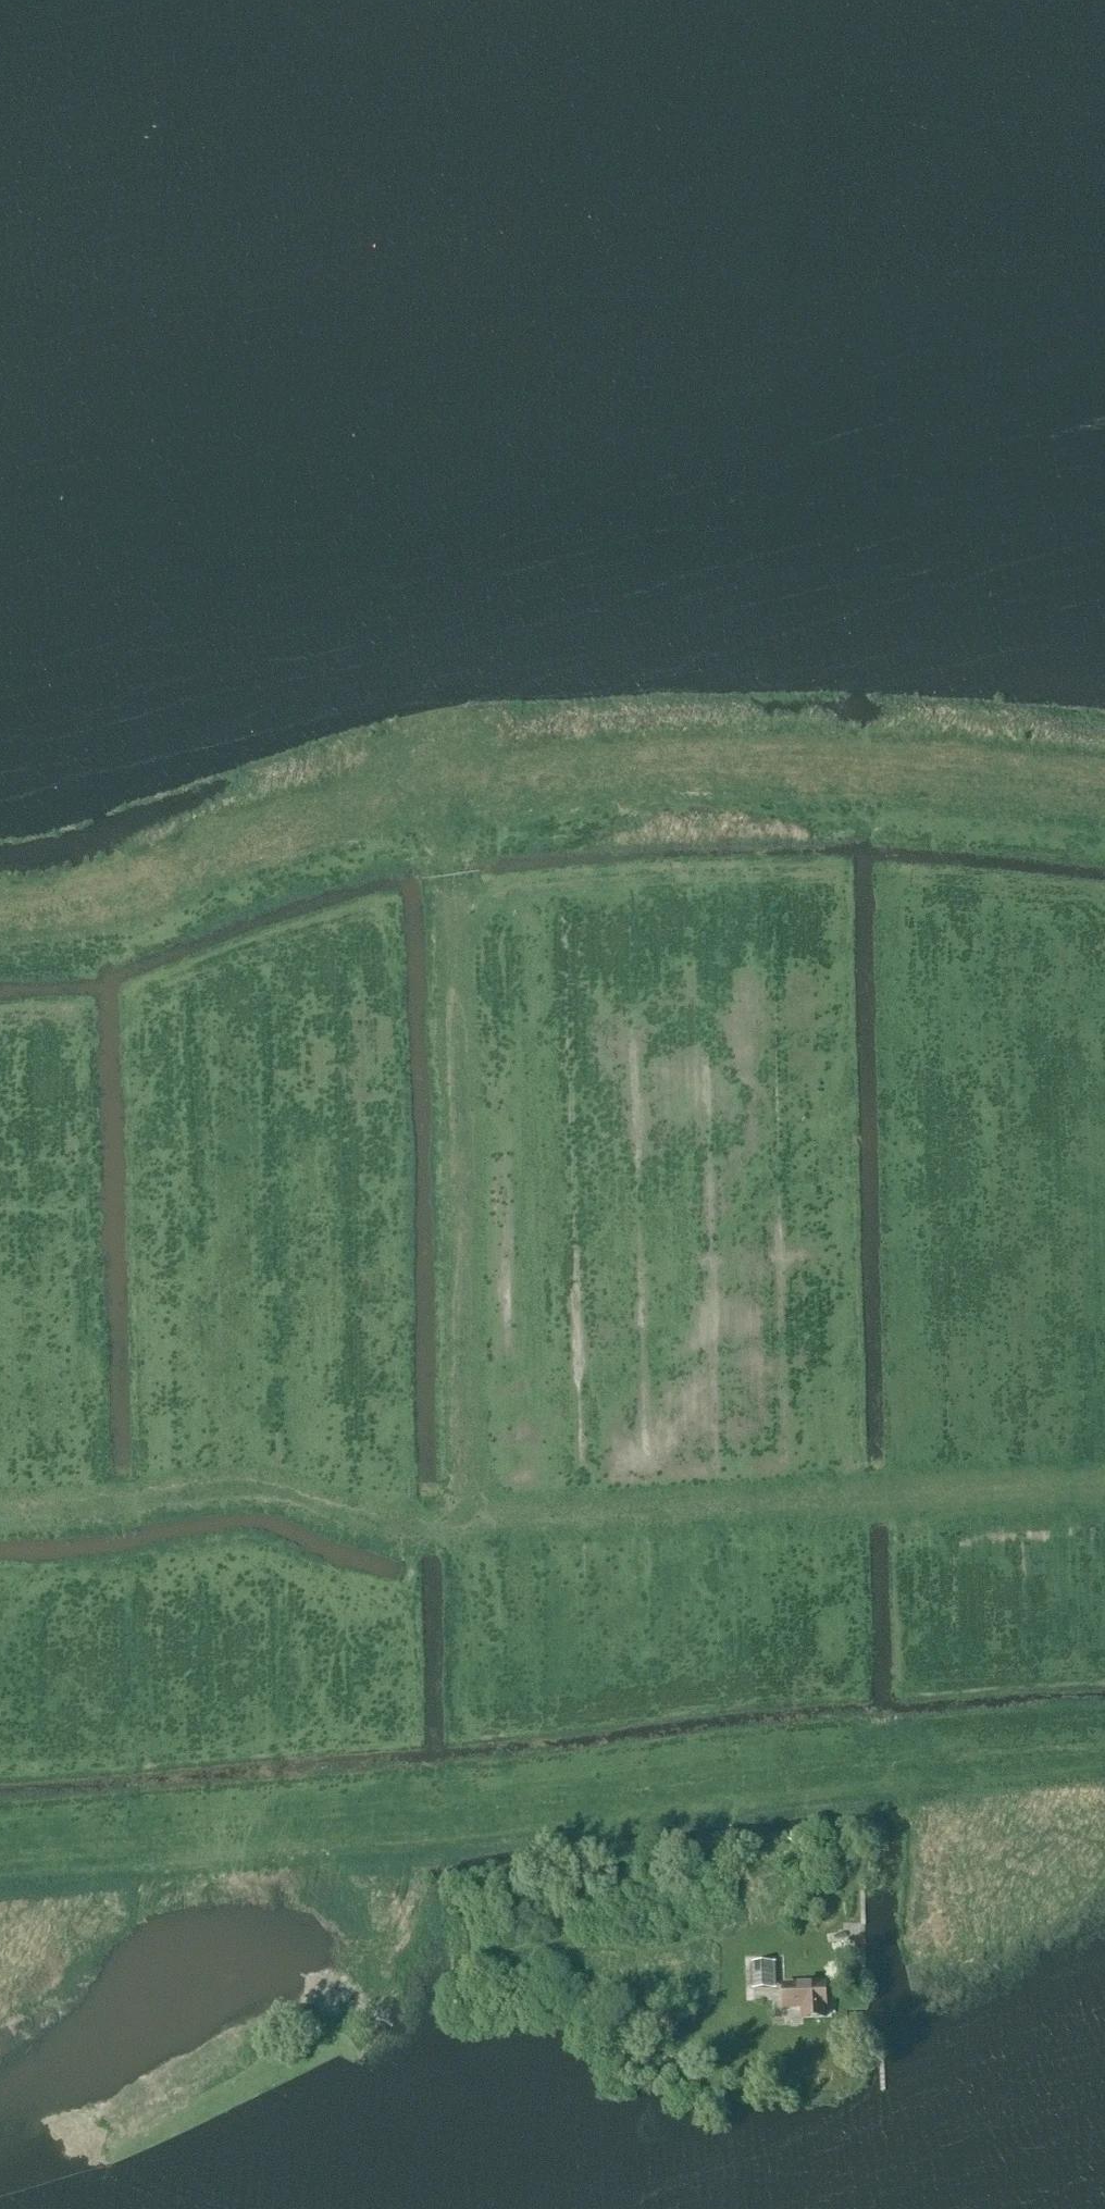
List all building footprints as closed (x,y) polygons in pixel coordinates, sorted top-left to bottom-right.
[(753,1990),(774,1989),(773,1962),(752,1964),(753,1990)] [(827,2021),(827,2009),(828,2009),(827,1983),(782,1985),(783,2010),(801,2010),(802,2021),(827,2021)] [(675,2016),(658,2016),(658,2026),(676,2026),(675,2016)]
